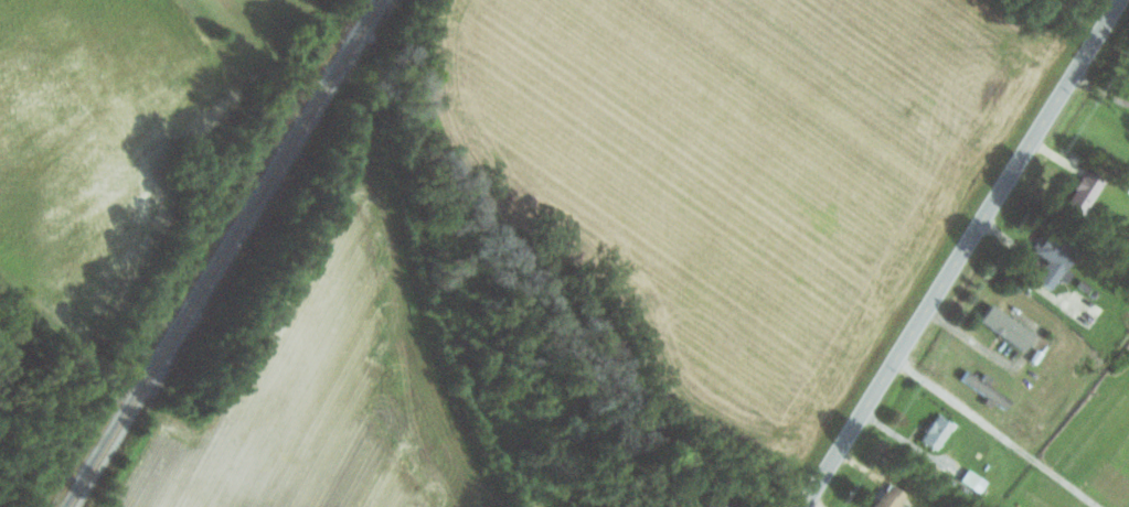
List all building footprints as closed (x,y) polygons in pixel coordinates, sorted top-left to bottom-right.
[(1067,203),(1086,214),(1107,178),(1088,168),(1067,203)] [(1050,258),(1038,279),(1054,289),(1076,251),(1042,232),(1032,248),(1050,258)] [(1037,335),(993,302),(981,318),(1025,351),(1037,335)] [(1014,399),(991,384),(995,378),(986,372),(982,378),(968,369),(961,380),(995,403),(996,402),(1007,409),(1014,399)] [(937,450),(957,424),(941,412),(921,438),(937,450)] [(980,493),(989,481),(970,467),(961,479),(980,493)] [(877,501),(873,506),(900,506),(908,494),(886,479),(873,498),(877,501)]
